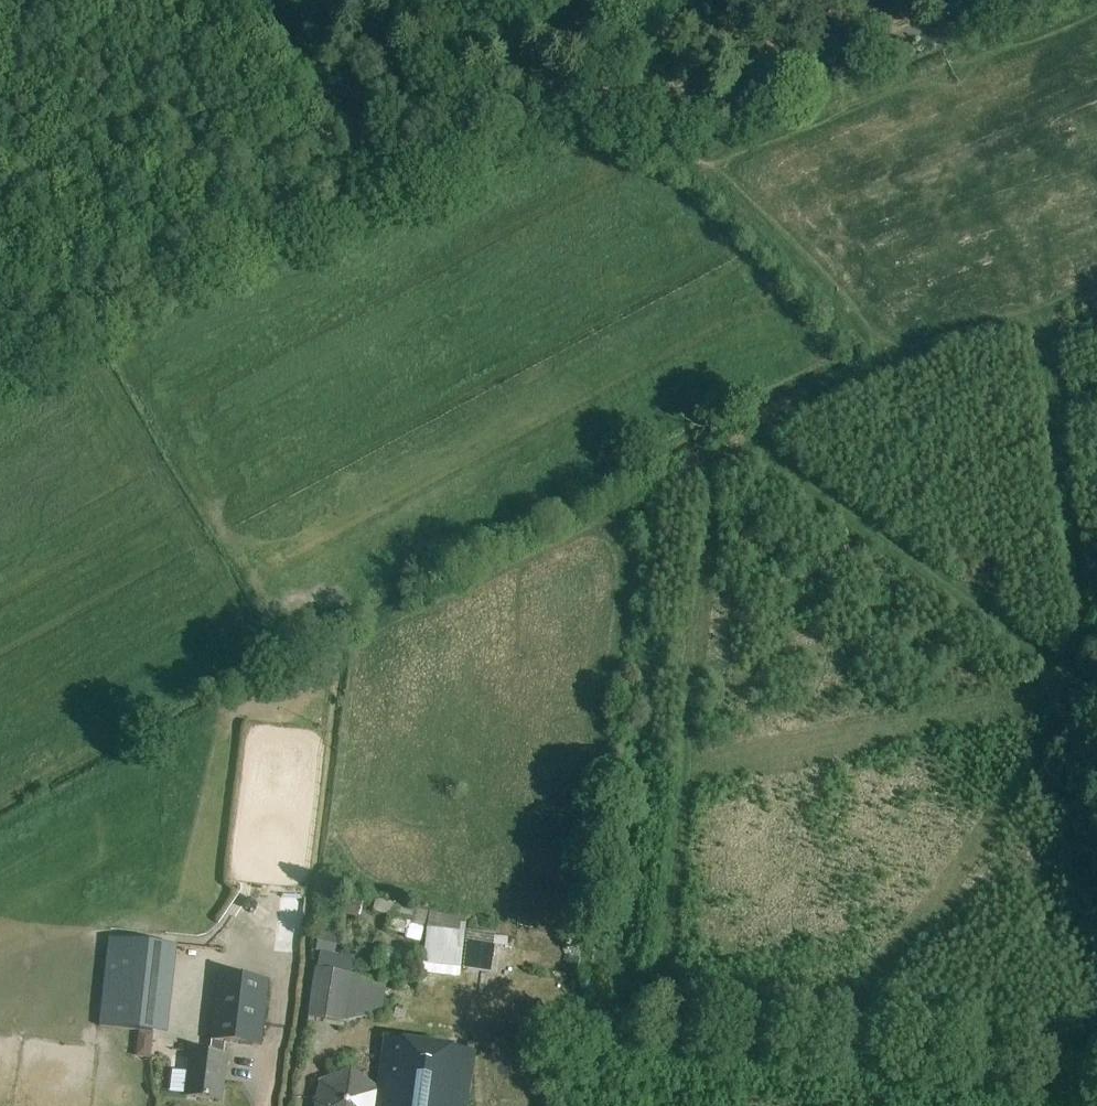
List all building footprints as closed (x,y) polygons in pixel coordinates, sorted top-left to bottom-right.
[(430,936),(425,971),(465,977),(467,965),(495,969),(500,930),(468,926),(470,913),(391,902),(388,931),(430,936)] [(310,1017),(343,1024),(355,960),(334,956),(338,937),(319,934),(316,953),(321,954),(310,1017)] [(167,1036),(177,948),(109,940),(99,1028),(167,1036)] [(188,1098),(220,1101),(225,1056),(223,1056),(224,1043),(260,1047),(268,981),(218,976),(210,1054),(193,1053),(188,1098)] [(474,1052),(386,1040),(380,1082),(361,1079),(361,1072),(345,1072),(318,1083),(315,1105),(467,1105),(474,1052)]
